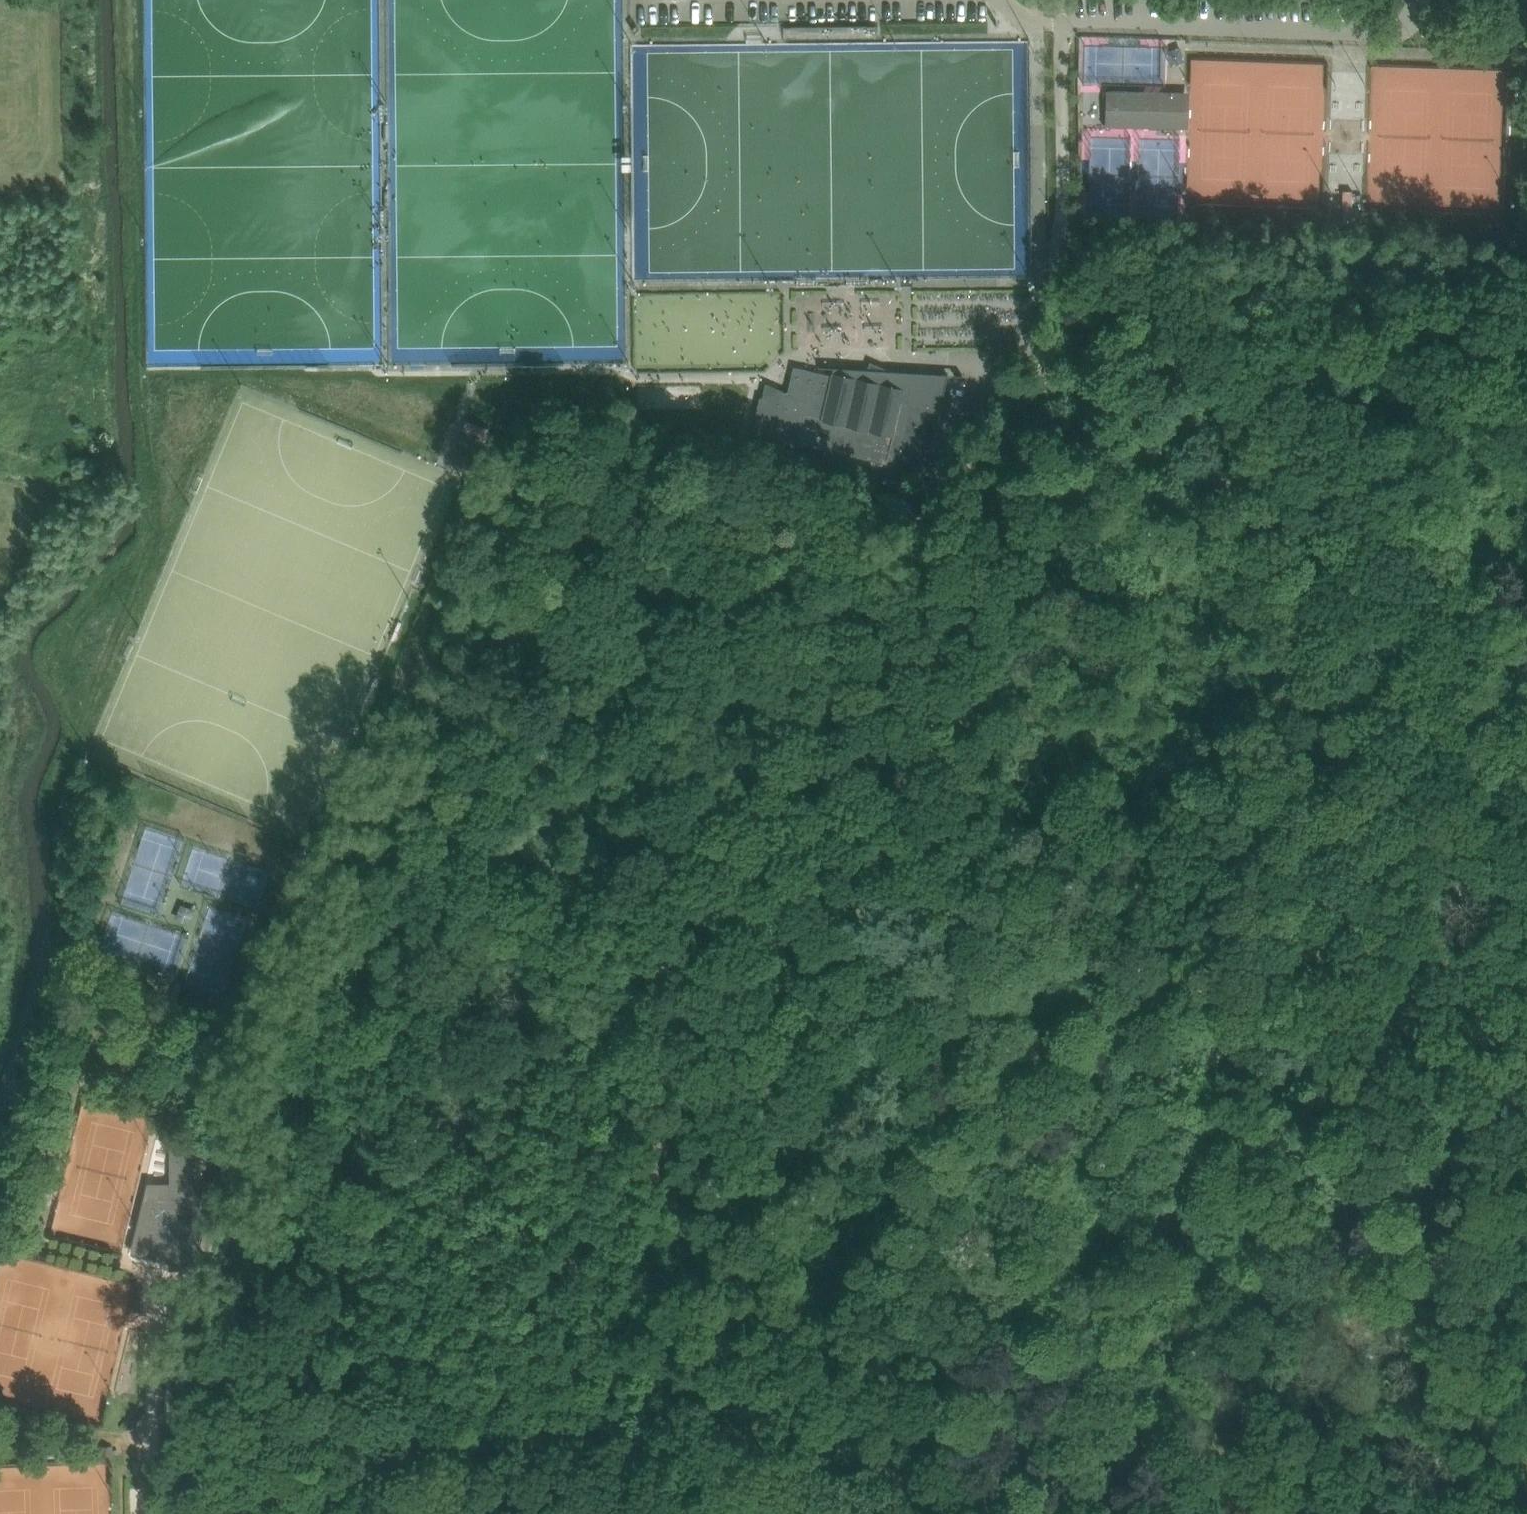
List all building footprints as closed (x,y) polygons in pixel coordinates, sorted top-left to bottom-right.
[(1157,80),(1157,52),(1100,51),(1099,79),(1157,80)] [(1166,100),(1169,100),(1170,93),(1109,91),(1103,91),(1103,93),(1103,103),(1109,103),(1108,124),(1165,125),(1166,100)] [(939,290),(938,342),(986,343),(987,291),(939,290)] [(800,325),(894,330),(895,302),(801,297),(800,325)] [(753,433),(778,439),(888,463),(889,459),(908,464),(910,457),(923,453),(920,447),(931,436),(925,431),(928,419),(937,421),(944,395),(949,374),(835,368),(833,375),(795,367),(789,394),(765,391),(764,397),(761,397),(753,433)] [(452,463),(471,469),(484,428),(466,422),(452,463)] [(915,465),(914,470),(912,475),(922,478),(925,468),(915,465)] [(464,486),(471,489),(474,480),(467,478),(464,486)] [(201,1268),(202,1139),(171,1138),(171,1196),(166,1196),(165,1201),(158,1199),(146,1249),(171,1254),(170,1268),(201,1268)]
